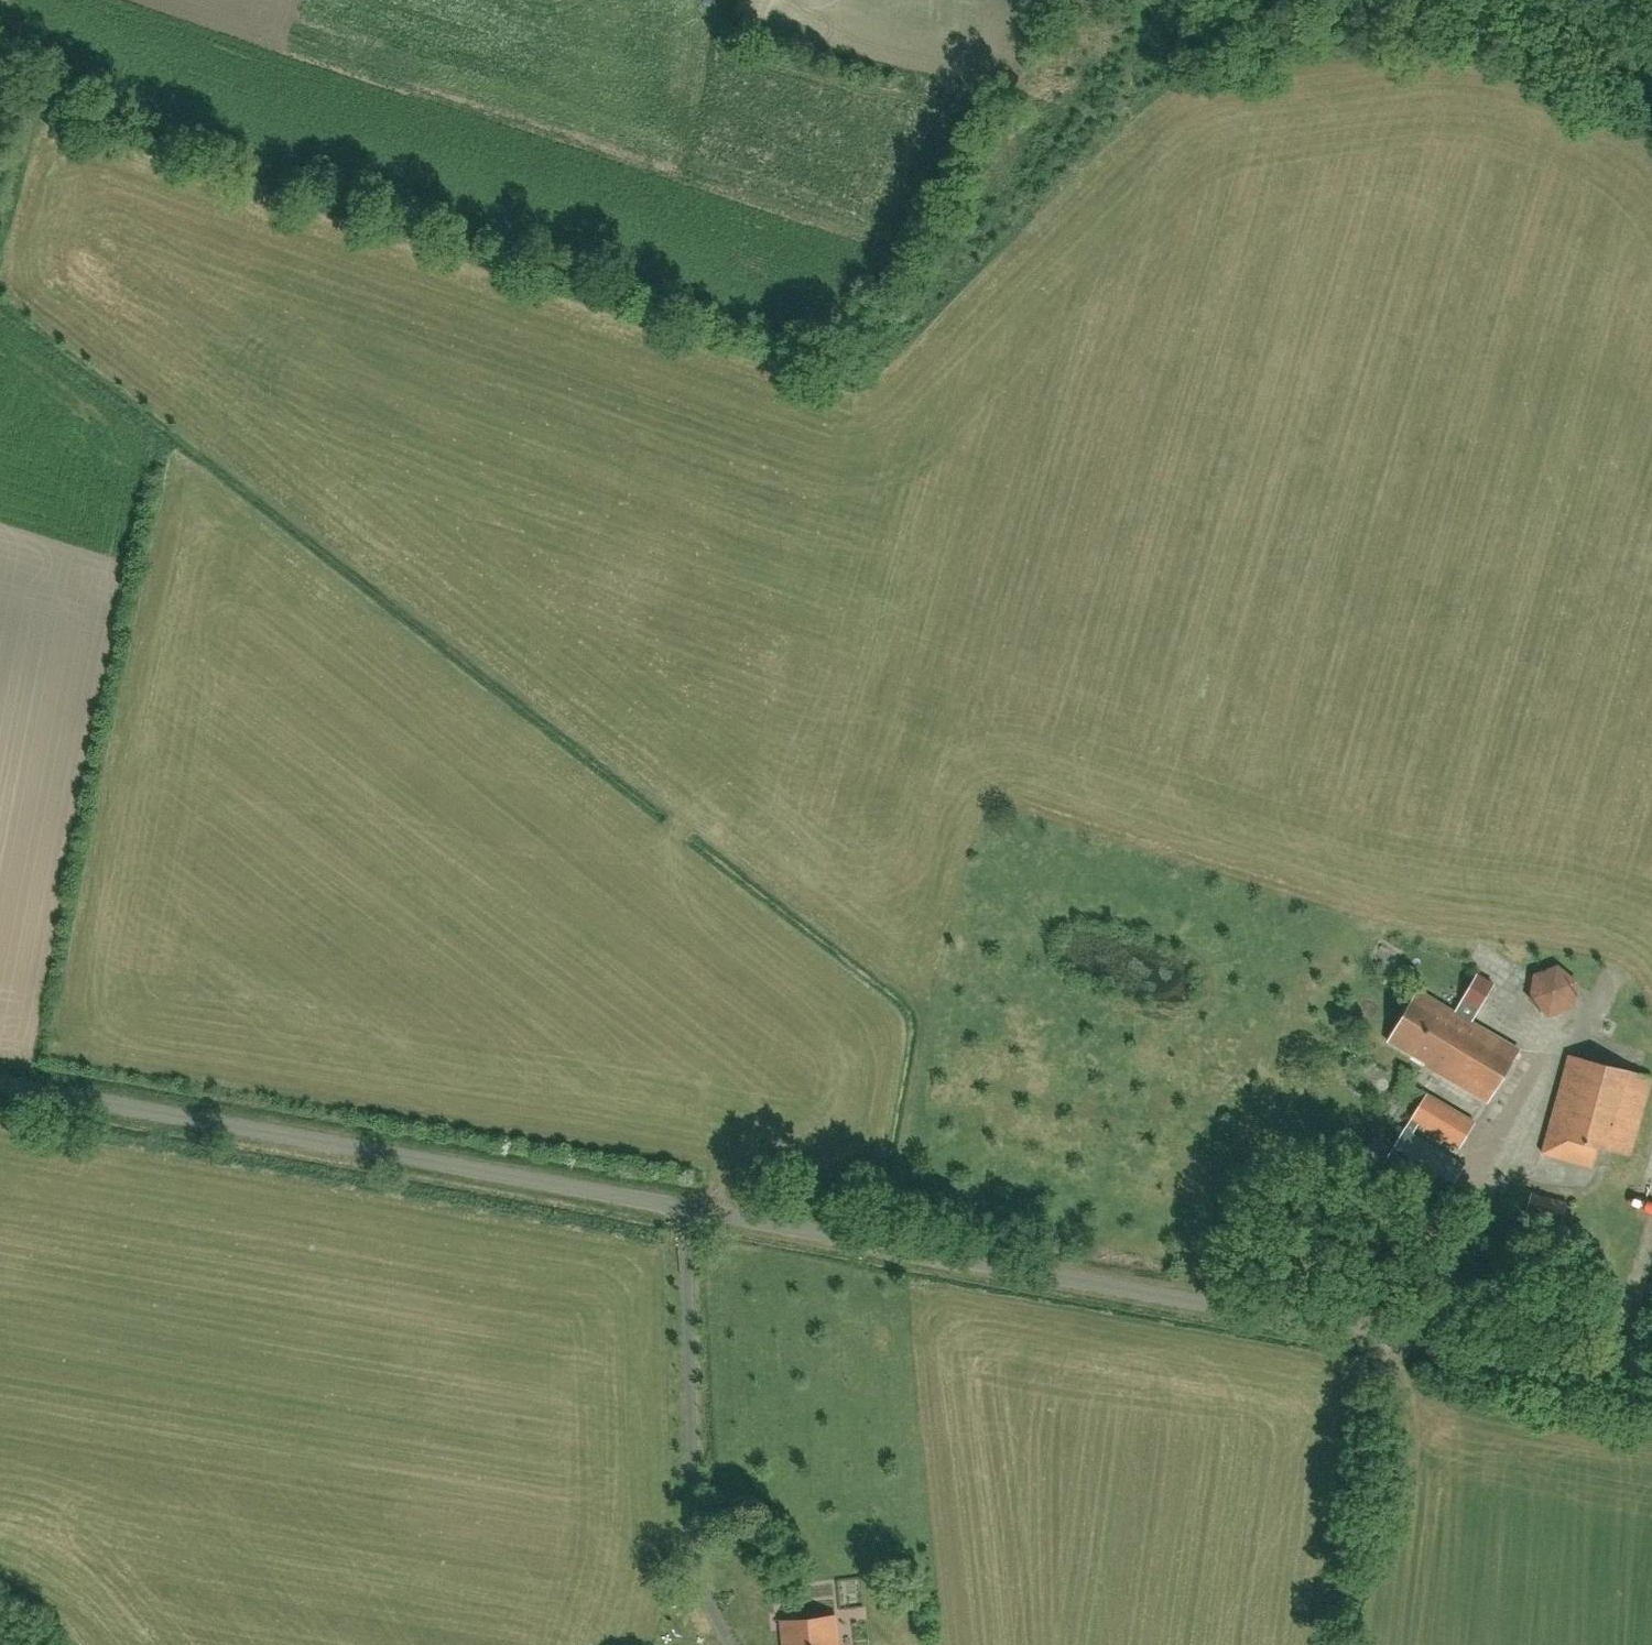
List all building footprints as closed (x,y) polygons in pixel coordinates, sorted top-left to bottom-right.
[(1524,1003),(1570,1013),(1579,973),(1532,964),(1524,1003)] [(1419,991),(1389,1041),(1425,1063),(1424,1064),(1488,1102),(1519,1050),(1471,1021),(1494,984),(1478,975),(1455,1012),(1419,991)] [(1631,1156),(1651,1078),(1569,1056),(1542,1154),(1592,1168),(1598,1147),(1631,1156)] [(1384,1165),(1442,1200),(1464,1164),(1412,1133),(1418,1123),(1460,1147),(1475,1122),(1427,1094),(1384,1165)] [(1567,1203),(1531,1194),(1523,1223),(1560,1232),(1567,1203)] [(858,1600),(856,1576),(835,1577),(837,1602),(858,1600)] [(864,1604),(844,1607),(845,1618),(866,1616),(864,1604)] [(836,1616),(781,1622),(784,1644),(839,1644),(836,1616)]
